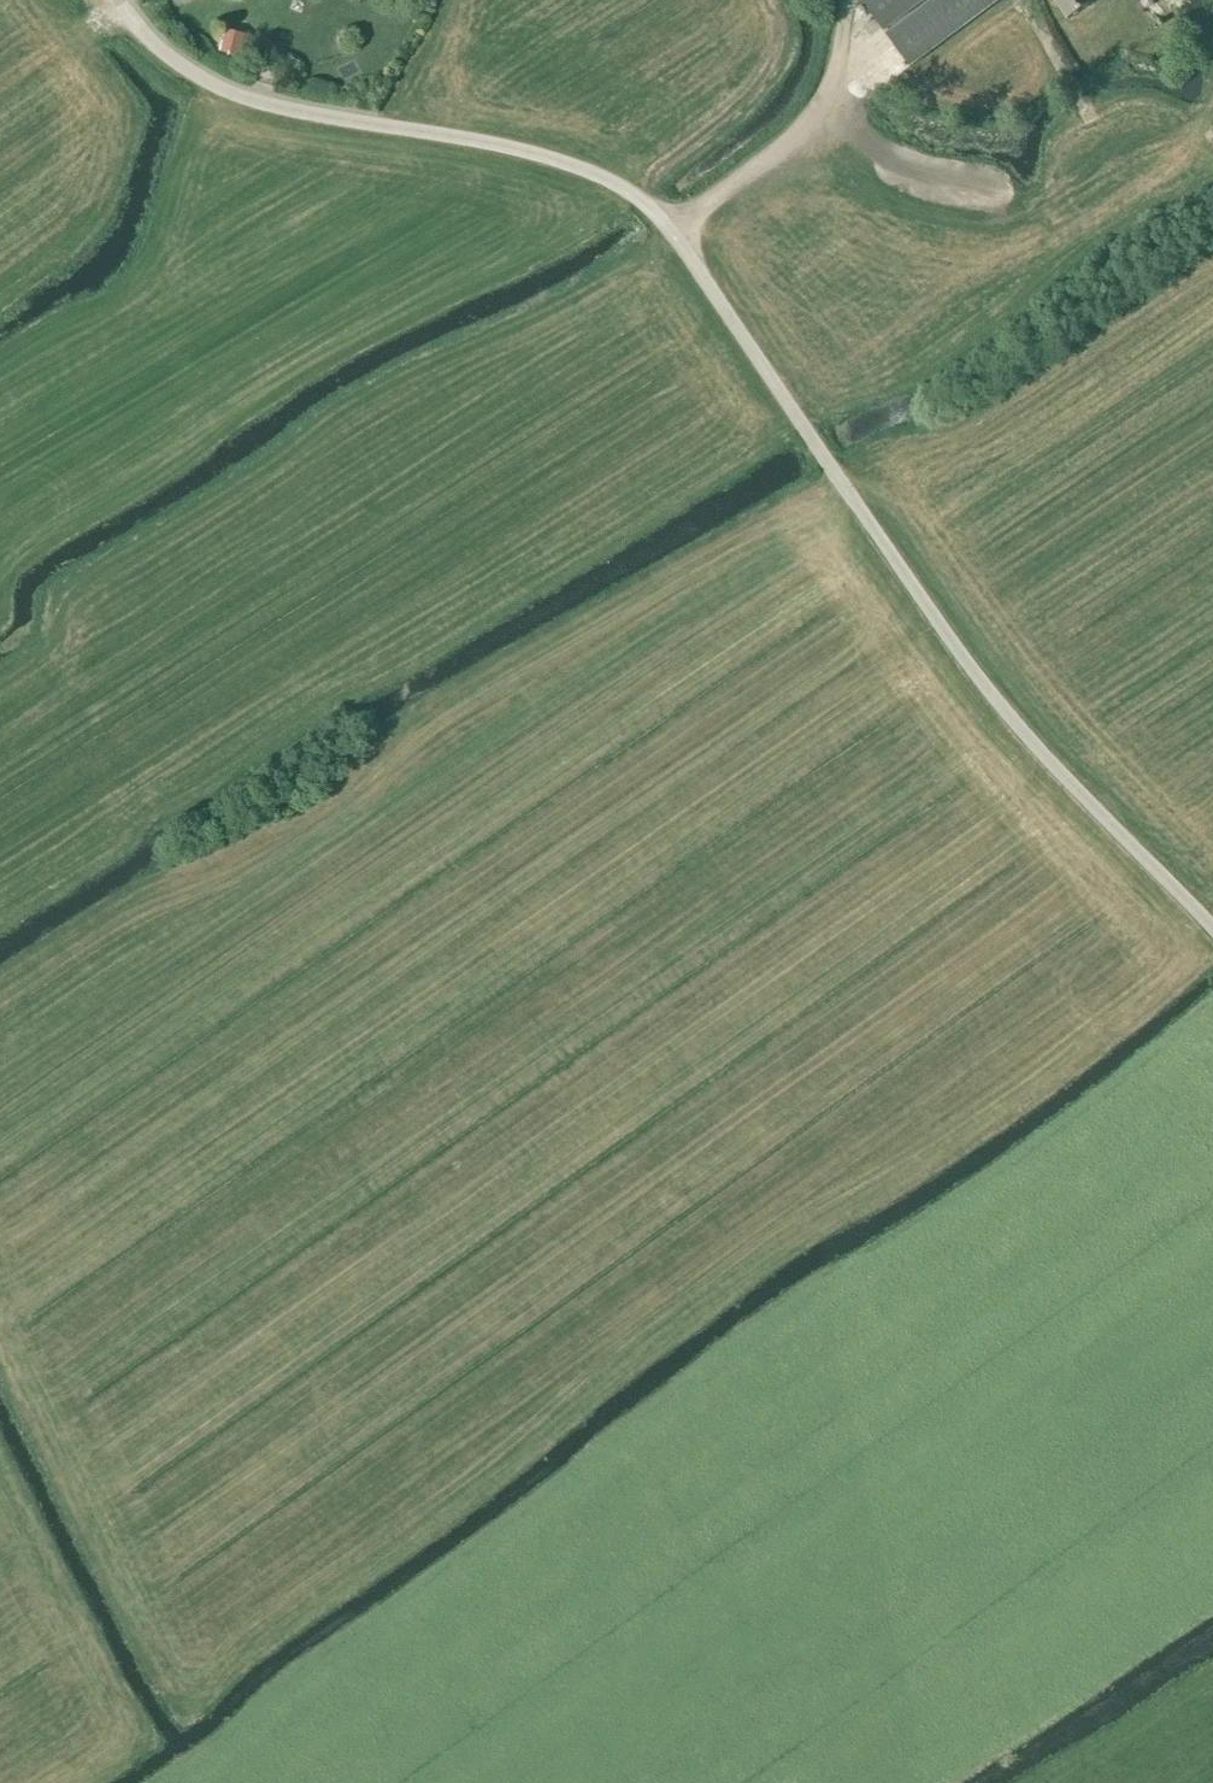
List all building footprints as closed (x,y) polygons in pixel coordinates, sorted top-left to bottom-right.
[(861,3),(910,68),(1001,0),(865,0),(861,3)] [(1068,20),(1093,3),(1091,0),(1054,0),(1068,20)] [(220,51),(242,57),(249,34),(227,27),(220,51)]
